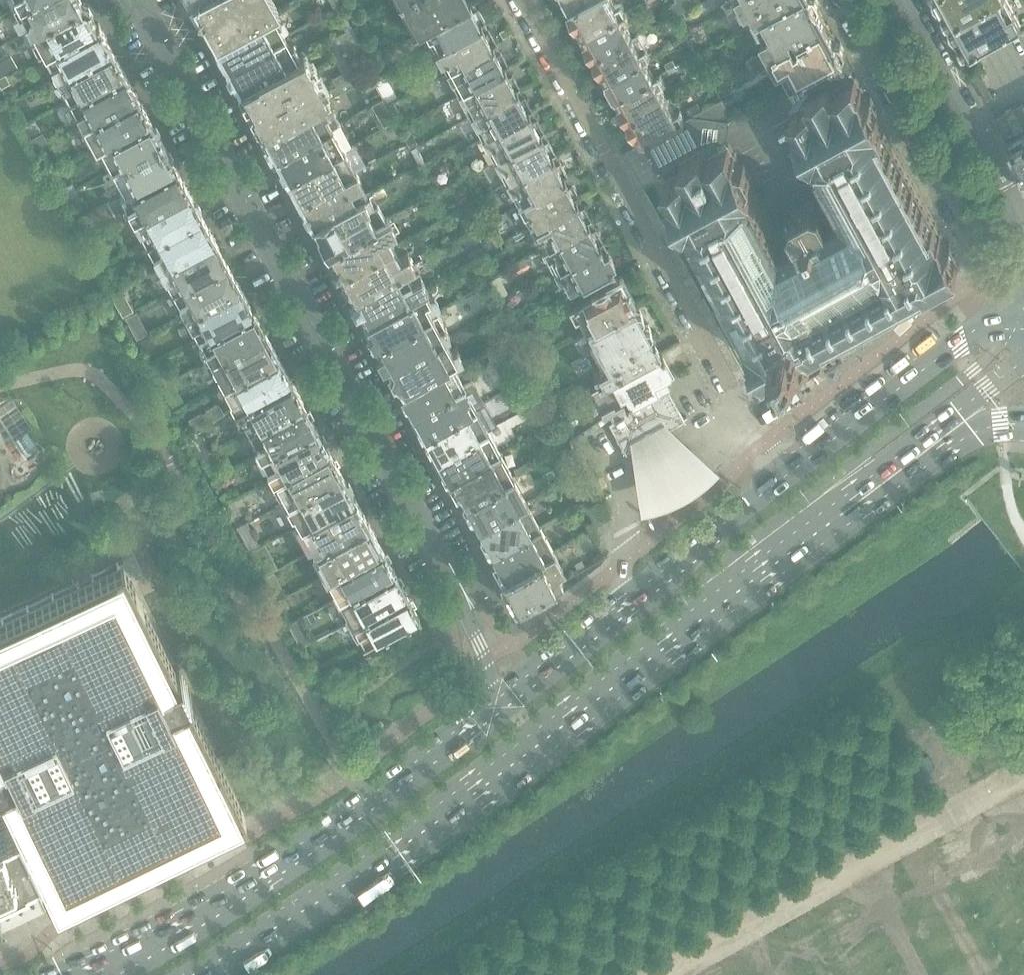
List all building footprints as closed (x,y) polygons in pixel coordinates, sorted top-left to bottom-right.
[(29,0),(7,0),(12,9),(29,0)] [(81,1),(80,0),(29,0),(12,9),(18,19),(12,22),(18,34),(31,28),(32,29),(81,1)] [(270,0),(193,0),(188,3),(195,17),(198,18),(212,43),(216,44),(276,11),(270,0)] [(413,34),(416,33),(424,28),(469,4),(466,0),(395,0),(413,34)] [(570,12),(592,0),(564,0),(570,12)] [(626,12),(621,3),(618,5),(615,0),(592,0),(570,12),(583,35),(626,12)] [(722,4),(726,13),(741,6),(740,4),(748,0),(730,0),(722,4)] [(800,0),(748,0),(740,4),(741,6),(746,15),(750,13),(755,23),(800,0)] [(827,26),(819,11),(821,6),(818,0),(800,0),(755,23),(764,40),(762,41),(768,53),(764,55),(762,52),(748,59),(752,66),(792,45),(788,38),(793,35),(797,42),(827,26)] [(935,5),(942,12),(949,25),(998,0),(934,0),(935,5)] [(1008,0),(998,0),(949,25),(951,35),(958,42),(965,55),(1022,26),(1008,0)] [(44,54),(94,25),(90,18),(91,17),(92,11),(88,4),(82,1),(81,1),(32,29),(38,40),(31,44),(38,57),(44,54)] [(343,10),(338,1),(332,5),(337,14),(343,10)] [(436,50),(481,26),(479,23),(484,21),(476,7),(472,10),(469,4),(424,28),(436,50)] [(685,18),(694,13),(691,8),(683,13),(685,18)] [(349,20),(343,10),(337,14),(342,24),(349,20)] [(227,67),(283,38),(276,26),(282,23),(276,11),(216,44),(227,67)] [(634,36),(626,22),(630,20),(626,12),(583,35),(595,57),(634,36)] [(679,21),(676,16),(675,14),(664,20),(668,27),(679,21)] [(354,29),(349,20),(342,24),(344,30),(345,31),(346,31),(347,33),(354,29)] [(56,77),(111,47),(106,39),(106,38),(98,23),(94,25),(44,54),(56,77)] [(448,72),(493,48),(491,45),(495,43),(488,29),(484,32),(481,26),(436,50),(448,72)] [(844,57),(846,53),(841,42),(835,41),(827,26),(797,42),(801,50),(796,53),(792,45),(752,66),(756,74),(771,66),(768,61),(771,60),(778,73),(782,71),(791,87),(845,58),(844,57)] [(359,39),(354,29),(347,33),(352,42),(359,39)] [(346,31),(345,31),(325,42),(333,58),(354,47),(352,42),(347,33),(346,31)] [(413,34),(406,38),(408,44),(419,38),(416,33),(413,34)] [(646,59),(650,57),(645,49),(642,51),(634,36),(595,57),(607,79),(645,58),(646,59)] [(238,88),(266,73),(274,68),(299,54),(293,43),(287,46),(283,38),(227,67),(225,71),(230,80),(234,80),(238,88)] [(364,48),(359,39),(352,42),(354,47),(357,52),(364,48)] [(69,100),(124,71),(115,55),(111,47),(56,77),(69,100)] [(357,52),(354,47),(333,58),(341,73),(362,61),(357,52)] [(369,57),(364,48),(357,52),(362,61),(366,59),(369,57)] [(460,94),(505,70),(503,67),(507,65),(500,51),(496,53),(493,48),(448,72),(460,94)] [(311,70),(302,53),(299,54),(274,68),(283,85),(311,70)] [(675,67),(681,64),(678,57),(664,65),(667,71),(675,67)] [(617,98),(656,78),(655,76),(646,59),(645,58),(607,79),(617,98)] [(939,232),(880,122),(881,121),(875,110),(877,109),(870,95),(868,97),(862,86),(861,86),(855,76),(855,77),(845,58),(791,87),(776,95),(790,111),(796,122),(794,123),(799,133),(797,135),(803,149),(808,146),(814,158),(817,156),(843,211),(828,218),(821,204),(820,205),(814,203),(813,202),(791,214),(792,215),(790,222),(789,222),(796,236),(782,244),(753,190),(752,191),(726,142),(728,131),(730,120),(731,120),(721,100),(690,116),(690,117),(683,120),(642,144),(646,151),(652,163),(659,176),(681,160),(685,169),(664,180),(669,190),(668,190),(674,201),(672,203),(677,213),(679,216),(681,214),(687,226),(688,225),(748,336),(747,337),(752,347),(750,348),(758,363),(760,362),(766,373),(779,366),(785,377),(794,379),(824,363),(826,353),(821,344),(932,284),(938,286),(951,279),(953,272),(961,268),(955,257),(957,256),(949,241),(947,242),(940,231),(939,232)] [(333,98),(337,95),(371,77),(362,61),(341,73),(331,79),(335,86),(328,90),(333,98)] [(666,76),(677,70),(675,67),(667,71),(664,72),(666,76)] [(253,122),(283,106),(291,120),(299,116),(291,100),(283,85),(274,68),(266,73),(275,90),(244,107),(253,122)] [(318,85),(311,70),(283,85),(291,100),(318,85)] [(472,116),(517,92),(515,89),(519,87),(512,73),(508,76),(505,70),(460,94),(472,116)] [(81,124),(136,94),(131,86),(132,86),(124,71),(69,100),(81,124)] [(275,90),(266,73),(238,88),(239,89),(237,93),(244,107),(275,90)] [(668,99),(660,84),(664,82),(660,74),(655,76),(656,78),(617,98),(628,120),(668,99)] [(390,88),(385,78),(375,84),(380,94),(390,88)] [(327,101),(318,85),(291,100),(299,116),(325,102),(327,101)] [(484,138),(528,114),(527,111),(531,109),(524,95),(519,98),(517,92),(472,116),(484,138)] [(97,146),(149,118),(141,102),(141,103),(136,94),(81,124),(94,147),(97,146)] [(389,111),(387,107),(383,99),(375,104),(381,115),(389,111)] [(642,144),(683,120),(679,112),(676,113),(668,99),(628,120),(642,144)] [(277,157),(333,126),(337,124),(335,120),(337,116),(334,110),(329,110),(325,102),(299,116),(291,120),(261,136),(273,159),(277,157)] [(1022,103),(995,117),(1023,171),(1023,108),(1022,103)] [(261,136),(291,120),(283,106),(253,122),(260,136),(261,136)] [(496,161),(541,137),(539,133),(543,131),(536,117),(531,120),(528,114),(484,138),(496,161)] [(110,169),(162,141),(158,133),(157,134),(149,118),(97,146),(110,169)] [(288,179),(345,148),(351,145),(344,133),(338,136),(333,126),(277,157),(281,165),(278,170),(282,177),(287,177),(288,179)] [(508,183),(552,158),(551,155),(555,153),(548,139),(543,142),(541,137),(496,161),(508,183)] [(122,193),(174,165),(166,150),(166,149),(162,141),(110,169),(122,193)] [(425,162),(416,146),(410,150),(419,166),(425,162)] [(300,201),(357,170),(345,148),(288,179),(293,187),(290,192),(294,199),(299,199),(300,201)] [(519,205),(564,180),(562,177),(567,175),(559,161),(555,164),(552,158),(508,183),(519,205)] [(132,219),(188,189),(183,180),(182,180),(174,165),(122,193),(119,195),(132,219)] [(313,223),(314,223),(369,192),(357,170),(300,201),(305,209),(302,214),(306,221),(312,222),(313,223)] [(329,251),(386,220),(375,201),(397,188),(392,179),(370,191),(369,192),(314,223),(320,234),(319,235),(319,240),(322,245),(326,248),(327,248),(328,250),(329,251)] [(65,194),(77,187),(73,180),(58,189),(62,196),(65,194)] [(531,226),(576,202),(574,199),(579,197),(571,183),(567,186),(564,180),(519,205),(531,226)] [(80,194),(77,187),(65,194),(69,200),(80,194)] [(146,243),(200,213),(192,198),(188,189),(132,219),(128,221),(134,233),(139,230),(146,243)] [(487,222),(476,200),(465,206),(476,228),(487,222)] [(543,248),(588,224),(586,221),(591,219),(583,205),(579,208),(576,202),(531,226),(543,248)] [(400,218),(409,213),(407,209),(397,214),(400,218)] [(158,266),(213,236),(208,228),(200,213),(146,243),(158,266)] [(393,246),(386,234),(398,227),(392,216),(386,220),(329,251),(333,259),(329,264),(334,273),(341,273),(341,275),(393,246)] [(501,224),(497,216),(490,220),(495,228),(501,224)] [(555,271),(600,246),(598,243),(602,241),(595,227),(591,230),(588,224),(543,248),(555,271)] [(171,289),(225,260),(218,246),(213,236),(158,266),(171,289)] [(353,296),(405,269),(413,264),(407,252),(398,257),(393,246),(341,275),(353,296)] [(601,275),(613,268),(611,265),(614,263),(607,249),(603,252),(600,246),(555,271),(567,293),(574,289),(601,275)] [(527,263),(525,259),(525,258),(518,262),(521,267),(527,263)] [(184,314),(239,284),(234,275),(234,276),(225,260),(171,289),(184,314)] [(137,279),(148,272),(145,267),(134,273),(137,279)] [(365,318),(423,288),(447,275),(443,268),(422,279),(419,275),(411,279),(405,269),(353,296),(350,302),(354,310),(361,311),(365,318)] [(539,286),(552,279),(548,274),(536,281),(539,286)] [(632,304),(634,299),(630,290),(625,290),(621,284),(615,282),(608,286),(601,275),(574,289),(580,300),(568,307),(574,319),(576,318),(584,332),(586,331),(632,305),(632,304)] [(197,338),(252,308),(243,294),(244,293),(239,284),(184,314),(197,338)] [(450,336),(443,324),(438,327),(424,301),(429,298),(423,288),(365,318),(363,319),(367,327),(366,332),(372,342),(377,344),(385,359),(389,365),(446,338),(450,336)] [(659,351),(652,338),(651,338),(649,334),(651,330),(648,325),(643,324),(640,318),(642,315),(639,309),(635,309),(632,305),(586,331),(605,367),(593,374),(599,385),(659,351)] [(206,363),(265,331),(252,308),(197,338),(187,343),(200,366),(206,363)] [(222,383),(277,354),(277,353),(265,331),(206,363),(211,373),(216,371),(222,383)] [(401,389),(453,363),(462,358),(456,348),(452,350),(446,338),(389,365),(389,366),(387,371),(393,382),(398,383),(401,389)] [(660,384),(674,376),(660,350),(659,351),(599,385),(591,390),(604,415),(608,413),(660,384)] [(234,408),(291,378),(290,377),(277,354),(222,383),(230,397),(228,398),(234,408)] [(411,415),(465,385),(453,363),(401,389),(402,390),(398,392),(411,415)] [(246,431),(302,400),(291,378),(234,408),(246,431)] [(683,419),(668,390),(664,392),(660,384),(608,413),(612,420),(608,422),(624,451),(683,419)] [(423,437),(477,407),(465,385),(411,415),(423,437)] [(259,456),(315,425),(302,401),(303,401),(302,400),(246,431),(259,456)] [(220,417),(219,416),(224,413),(218,403),(205,410),(206,411),(201,413),(201,412),(188,418),(194,430),(220,417)] [(435,458),(489,429),(477,407),(423,437),(435,458)] [(663,420),(630,438),(639,510),(652,507),(665,503),(675,498),(688,492),(700,484),(709,475),(717,467),(663,420)] [(272,479),(328,448),(315,425),(259,456),(272,479)] [(447,481),(501,451),(489,429),(435,458),(447,481)] [(207,450),(196,431),(188,436),(199,455),(207,450)] [(31,448),(19,454),(29,475),(41,470),(31,448)] [(286,502),(341,472),(337,465),(337,464),(333,457),(328,448),(272,479),(277,490),(279,489),(286,502)] [(218,463),(211,451),(200,458),(207,470),(218,463)] [(463,505),(515,477),(501,451),(447,481),(455,496),(460,494),(464,501),(463,505)] [(517,476),(533,467),(530,461),(513,469),(517,476)] [(298,526),(354,495),(341,472),(286,502),(284,503),(290,514),(291,513),(298,526)] [(525,502),(528,500),(515,477),(463,505),(462,509),(474,519),(474,520),(478,527),(525,502)] [(232,500),(228,492),(221,496),(225,504),(232,500)] [(298,526),(311,551),(367,520),(358,504),(359,504),(354,495),(298,526)] [(490,552),(538,526),(525,502),(478,527),(482,535),(480,542),(484,550),(490,552)] [(324,575),(381,545),(376,536),(367,520),(311,551),(324,575)] [(501,581),(553,553),(538,526),(490,552),(491,552),(495,560),(491,562),(501,581)] [(337,599),(393,568),(381,545),(324,575),(325,577),(327,576),(333,586),(331,587),(337,599)] [(561,581),(557,573),(562,570),(553,553),(501,581),(515,606),(561,581)] [(188,694),(190,693),(189,690),(179,669),(175,671),(171,662),(135,589),(132,582),(121,560),(0,619),(0,792),(17,827),(18,830),(22,837),(23,840),(38,871),(41,877),(52,899),(76,887),(104,874),(119,867),(124,864),(169,842),(174,840),(189,833),(241,807),(217,757),(186,694),(188,694)] [(349,622),(406,591),(393,568),(337,599),(338,598),(345,610),(344,611),(349,622)] [(362,645),(418,614),(406,591),(349,622),(362,645)] [(312,642),(303,628),(294,633),(302,647),(303,647),(312,642)] [(33,876),(32,874),(38,871),(23,840),(22,837),(18,830),(17,827),(11,830),(10,828),(0,833),(0,893),(33,876)]
